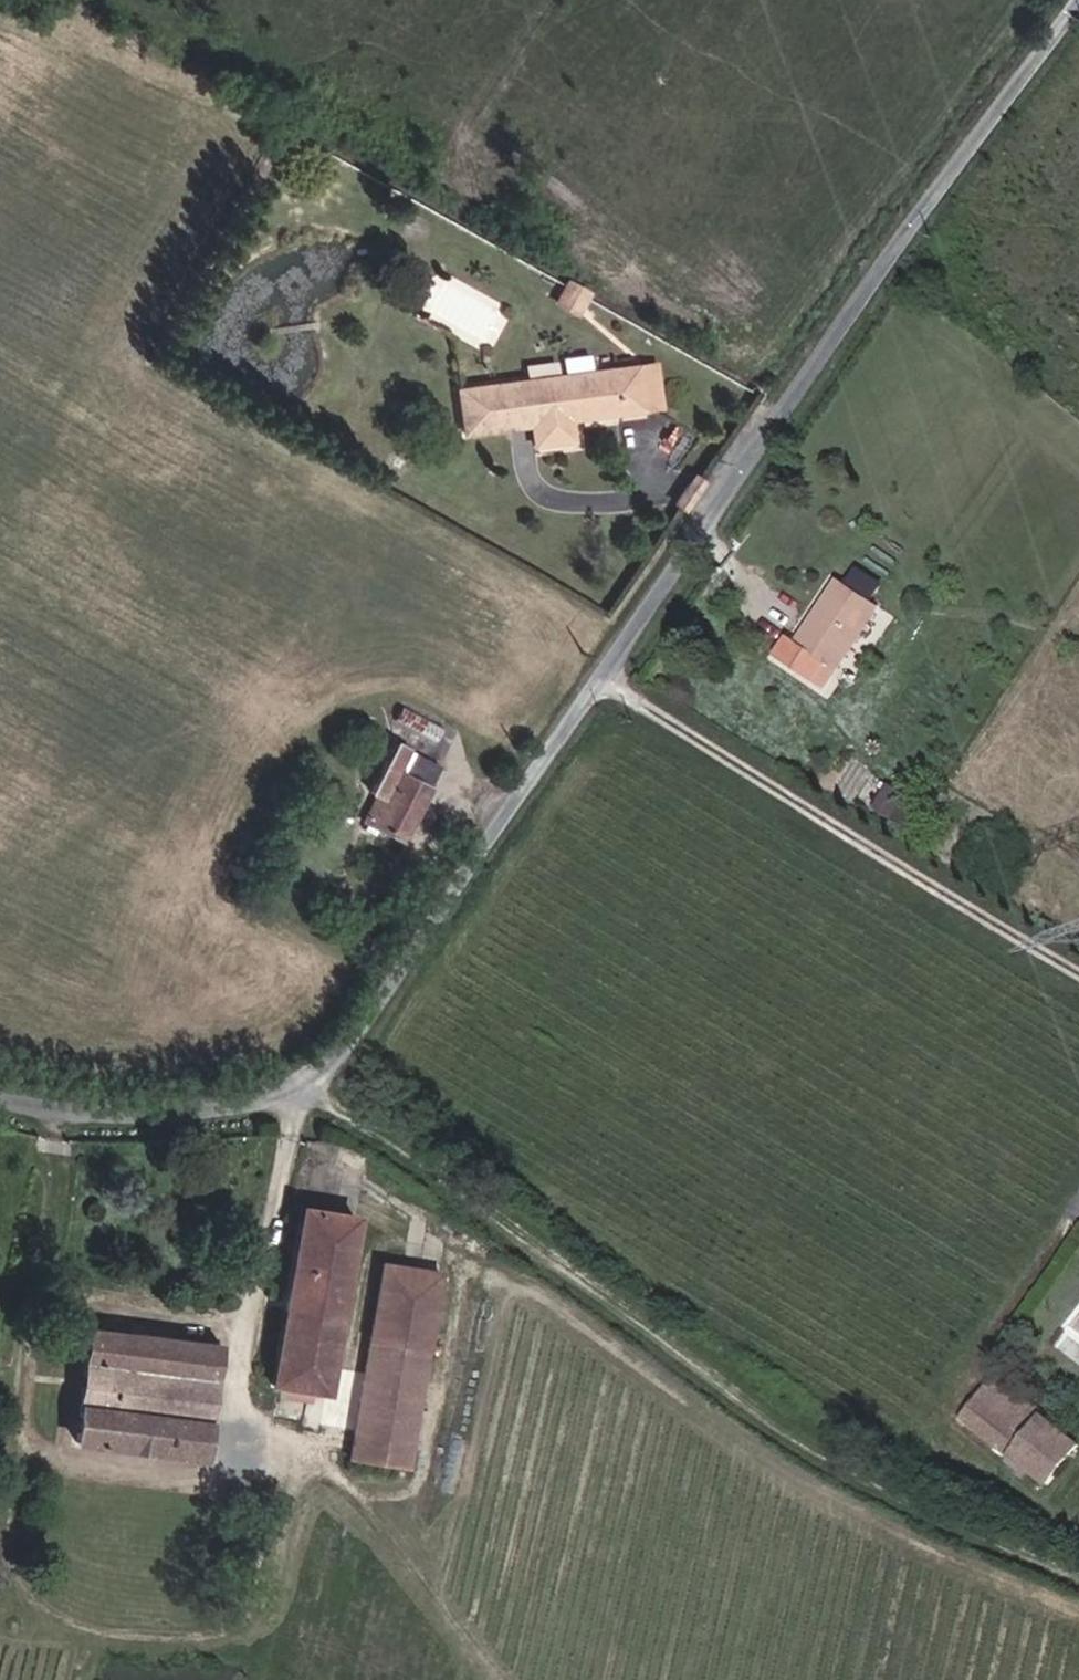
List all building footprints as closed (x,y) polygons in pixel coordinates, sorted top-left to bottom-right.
[(578,311),(585,299),(569,290),(562,302),(578,311)] [(571,441),(568,419),(659,408),(653,365),(456,389),(462,435),(531,425),(533,446),(571,441)] [(838,657),(843,660),(887,595),(878,590),(886,576),(860,557),(850,571),(842,565),(800,632),(789,624),(773,647),(813,673),(828,650),(838,657)] [(813,673),(823,680),(838,657),(828,650),(813,673)] [(395,740),(363,820),(413,839),(445,759),(395,740)] [(886,786),(877,809),(904,820),(913,796),(886,786)] [(264,1419),(318,1430),(351,1255),(297,1246),(264,1419)] [(340,1501),(398,1511),(433,1314),(376,1302),(340,1501)] [(72,1438),(199,1455),(216,1347),(85,1330),(72,1438)] [(1054,1489),(1078,1456),(1078,1438),(995,1376),(962,1420),(1054,1489)]
